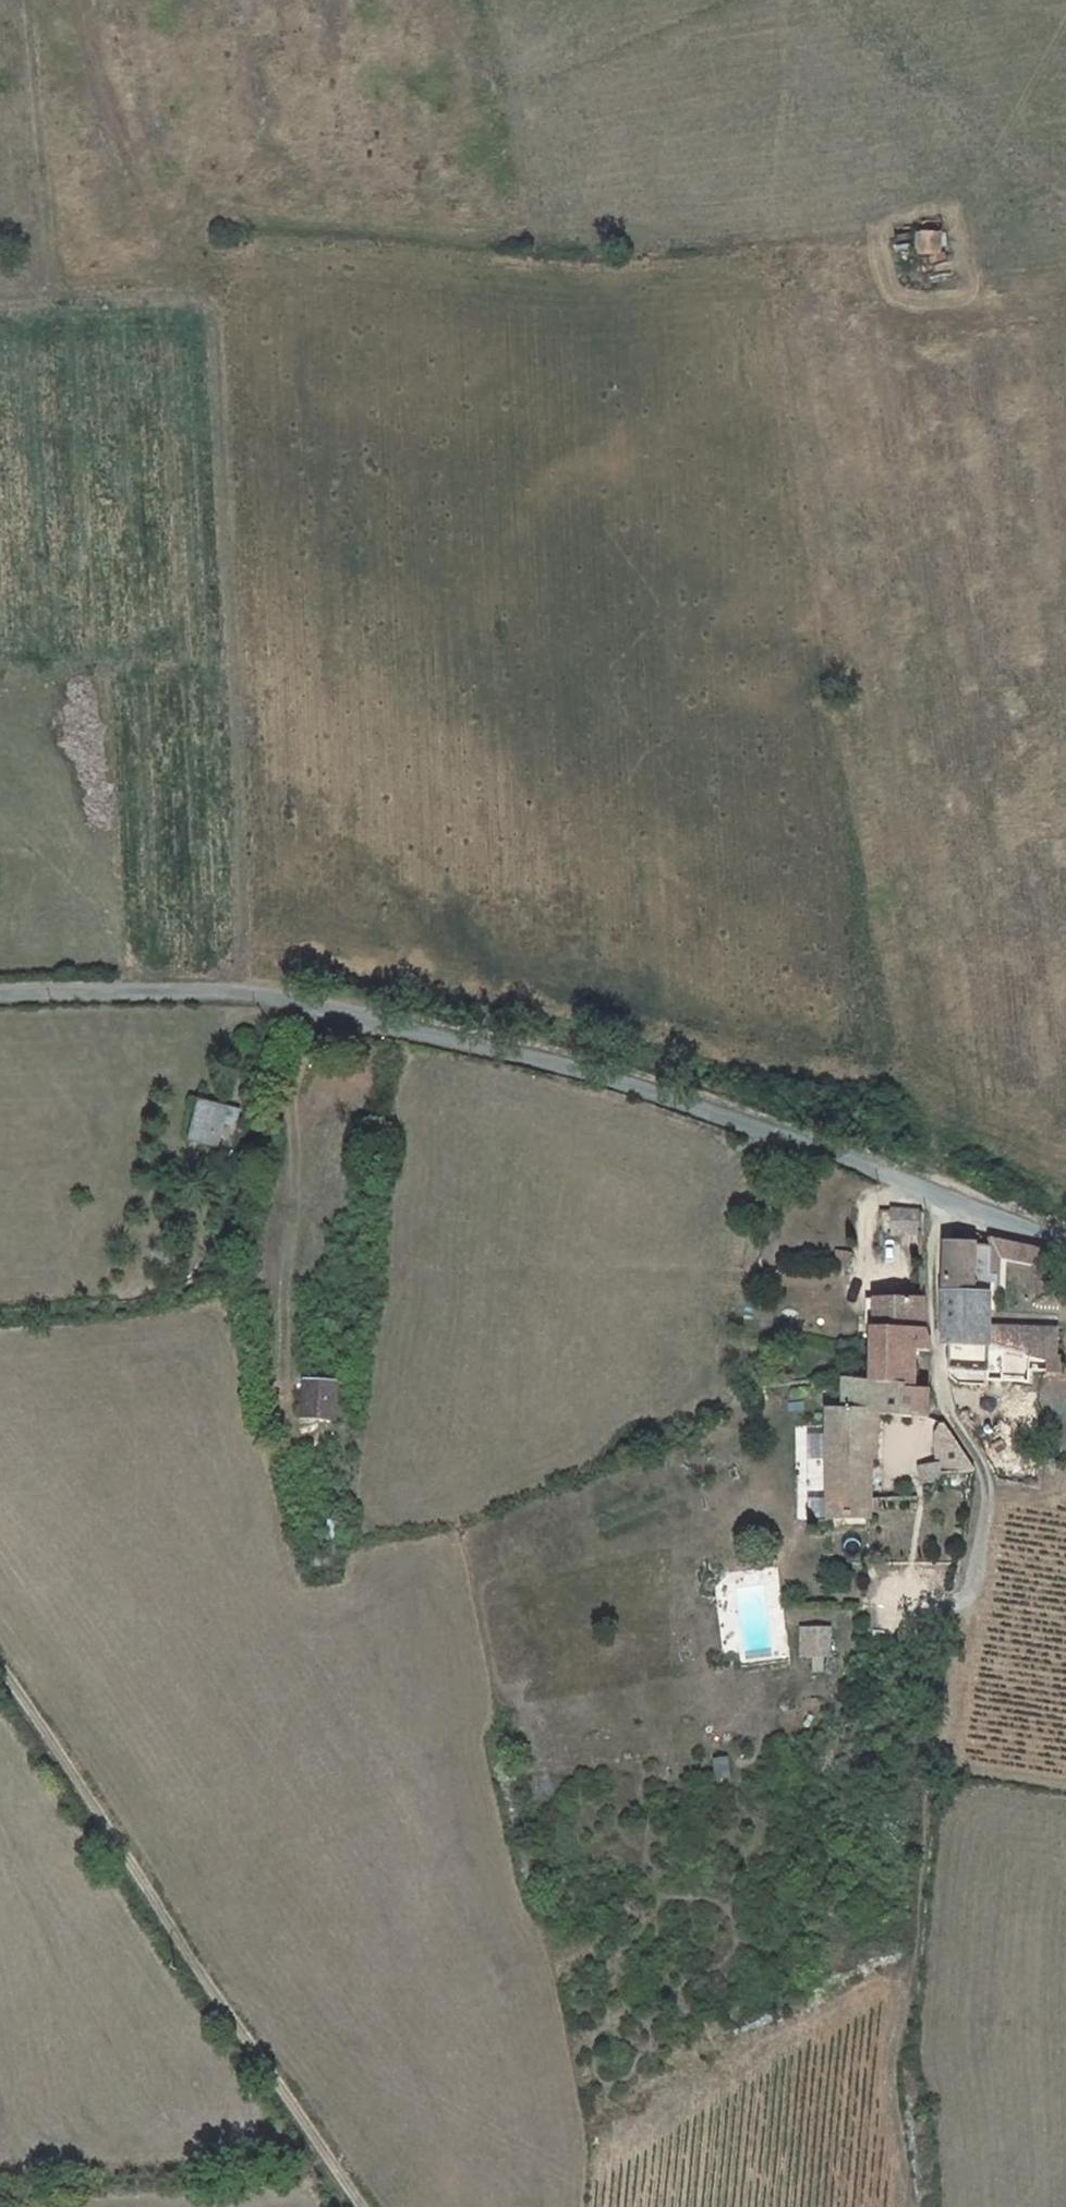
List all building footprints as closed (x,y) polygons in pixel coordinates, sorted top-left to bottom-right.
[(207,1151),(218,1110),(205,1106),(196,1148),(207,1151)] [(233,1113),(218,1110),(207,1151),(223,1154),(233,1113)] [(923,1244),(921,1207),(892,1208),(893,1245),(923,1244)] [(940,1251),(950,1352),(1026,1359),(1041,1361),(1041,1331),(1007,1327),(1007,1271),(1007,1267),(995,1264),(940,1251)] [(994,1257),(995,1264),(1007,1267),(1007,1271),(1043,1271),(1043,1258),(994,1257)] [(1043,1271),(1042,1298),(1055,1298),(1054,1260),(1043,1258),(1043,1271)] [(870,1335),(872,1393),(918,1391),(918,1358),(930,1359),(926,1302),(879,1303),(879,1334),(870,1335)] [(1056,1357),(1058,1333),(1041,1331),(1041,1361),(1047,1360),(1049,1372),(1063,1372),(1064,1358),(1056,1357)] [(1026,1359),(950,1352),(952,1372),(1023,1375),(1026,1359)] [(307,1427),(339,1429),(341,1393),(309,1391),(307,1427)] [(918,1391),(872,1393),(857,1393),(850,1394),(849,1421),(834,1421),(835,1530),(873,1529),(873,1423),(930,1423),(930,1391),(918,1391)] [(936,1440),(940,1457),(959,1452),(939,1423),(936,1440)] [(921,1467),(922,1479),(944,1478),(942,1466),(921,1467)] [(812,1642),(812,1666),(834,1666),(834,1642),(812,1642)]
